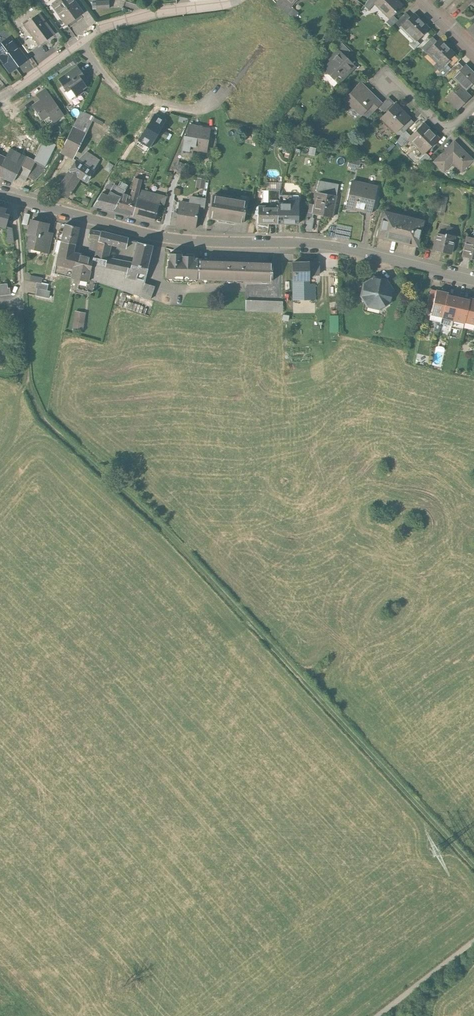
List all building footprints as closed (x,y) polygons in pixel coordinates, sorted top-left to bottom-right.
[(62,1),(54,6),(67,24),(82,13),(83,13),(74,0),(61,0),(62,1)] [(281,0),(280,0),(276,4),(289,17),(290,16),(294,20),(299,14),(290,7),(282,0),(282,1),(281,0)] [(364,6),(368,10),(374,4),(374,3),(377,0),(368,0),(364,6)] [(396,0),(377,0),(374,3),(374,4),(389,19),(392,16),(402,6),(396,0)] [(416,16),(413,13),(407,20),(401,26),(416,41),(428,29),(416,17),(416,16)] [(53,35),(38,14),(24,24),(39,45),(53,35)] [(397,21),(395,23),(399,28),(401,26),(407,20),(402,15),(397,21)] [(395,23),(397,21),(392,16),(389,19),(386,22),(391,27),(395,23)] [(10,39),(0,46),(0,58),(10,70),(25,59),(10,39)] [(454,54),(439,39),(427,51),(441,66),(454,54)] [(350,51),(339,40),(334,45),(338,50),(339,50),(345,56),(350,51)] [(345,56),(339,50),(338,50),(334,54),(335,56),(323,69),(338,83),(350,71),(350,62),(344,56),(345,56)] [(452,78),(458,84),(449,93),(453,98),(449,102),(459,111),(472,97),(466,91),(473,82),(473,73),(466,65),(465,64),(452,78)] [(86,78),(77,67),(58,80),(67,92),(70,89),(76,96),(83,91),(82,89),(86,86),(82,81),(86,78)] [(377,99),(360,82),(344,99),(361,115),(368,107),(377,99)] [(37,95),(41,101),(49,95),(45,90),(37,95)] [(41,101),(33,106),(42,119),(49,115),(53,121),(62,115),(49,95),(41,101)] [(381,103),(378,106),(383,111),(392,102),(387,97),(381,103)] [(377,99),(368,107),(373,112),(378,106),(381,103),(377,99)] [(409,118),(395,104),(381,118),(395,132),(409,118)] [(94,117),(80,111),(75,123),(73,126),(86,132),(94,117)] [(165,121),(154,114),(138,140),(150,148),(165,121)] [(438,138),(422,123),(409,135),(407,138),(408,138),(423,153),(438,138)] [(210,129),(188,125),(186,136),(184,136),(181,153),(189,155),(189,153),(206,155),(210,129)] [(86,132),(73,126),(60,152),(74,158),(86,132)] [(405,131),(397,139),(396,140),(401,145),(407,139),(408,138),(407,138),(409,135),(405,131)] [(56,144),(45,139),(34,161),(35,161),(34,162),(45,167),(56,144)] [(336,150),(342,144),(336,139),(331,145),(336,150)] [(472,160),(453,141),(432,161),(440,169),(449,160),(460,171),(472,160)] [(0,144),(0,155),(6,158),(10,149),(0,144)] [(10,149),(6,158),(0,170),(0,175),(13,181),(14,178),(24,183),(27,177),(35,181),(41,175),(45,167),(34,162),(35,161),(34,161),(10,149)] [(87,153),(77,161),(86,167),(91,163),(96,166),(99,160),(87,153)] [(429,158),(426,154),(417,162),(421,166),(429,158)] [(76,160),(68,172),(79,179),(86,184),(97,167),(96,166),(91,163),(86,167),(77,161),(76,160)] [(79,179),(68,172),(57,190),(68,197),(79,179)] [(204,196),(205,177),(196,177),(196,195),(204,196)] [(142,180),(135,178),(130,196),(137,198),(142,180)] [(338,184),(318,180),(316,192),(317,192),(313,213),(331,217),(338,184)] [(377,187),(351,181),(345,208),(371,214),(377,187)] [(113,185),(107,196),(100,194),(93,205),(113,211),(123,194),(125,191),(113,185)] [(137,198),(132,216),(154,222),(159,203),(163,205),(165,197),(149,193),(147,200),(137,198)] [(123,194),(113,211),(132,216),(137,198),(130,196),(123,194)] [(246,201),(213,195),(209,217),(243,222),(246,201)] [(447,198),(441,197),(437,213),(444,214),(447,198)] [(298,199),(289,199),(289,203),(277,203),(277,206),(277,223),(298,223),(298,199)] [(199,205),(179,202),(175,226),(196,229),(199,205)] [(277,206),(258,205),(257,223),(277,223),(277,206)] [(0,208),(0,228),(6,229),(7,226),(10,215),(5,214),(6,209),(0,208)] [(424,222),(384,213),(379,238),(418,247),(424,222)] [(306,220),(305,230),(311,231),(313,219),(312,219),(309,218),(308,221),(306,220)] [(48,225),(30,220),(27,234),(32,235),(30,246),(41,249),(40,252),(48,254),(51,239),(44,238),(46,232),(47,232),(48,225)] [(79,228),(65,224),(63,233),(60,232),(58,239),(62,240),(62,241),(75,244),(79,228)] [(12,228),(7,226),(6,229),(5,232),(6,243),(14,242),(12,228)] [(445,234),(437,232),(433,249),(450,253),(456,229),(446,227),(445,234)] [(100,232),(90,230),(88,239),(91,239),(98,241),(100,232)] [(129,239),(100,232),(98,241),(98,243),(111,246),(126,250),(129,239)] [(467,236),(462,256),(473,259),(473,237),(467,236)] [(98,241),(91,239),(87,256),(94,258),(98,243),(98,241)] [(62,241),(57,240),(55,251),(59,252),(56,265),(73,269),(77,254),(73,253),(75,244),(62,241)] [(111,246),(98,243),(94,258),(108,261),(108,258),(111,246)] [(152,246),(138,243),(133,263),(132,265),(147,269),(152,246)] [(186,258),(182,257),(182,254),(180,252),(175,252),(173,253),(173,255),(169,255),(169,262),(168,262),(168,268),(166,268),(166,278),(167,280),(177,280),(178,279),(188,279),(188,280),(192,280),(192,281),(196,281),(197,280),(198,261),(198,260),(194,260),(194,257),(193,255),(187,255),(186,256),(186,258)] [(87,256),(77,254),(73,269),(71,279),(87,283),(88,279),(92,265),(94,258),(87,256)] [(129,263),(108,258),(108,261),(94,258),(92,265),(127,273),(129,263)] [(235,262),(198,261),(197,280),(235,281),(235,262)] [(273,264),(235,262),(235,281),(272,282),(273,264)] [(309,262),(293,263),(293,282),(310,281),(310,275),(309,262)] [(318,275),(317,262),(309,262),(310,275),(318,275)] [(147,269),(132,265),(133,263),(129,263),(127,273),(126,279),(144,283),(147,269)] [(92,265),(88,279),(140,296),(144,283),(126,279),(127,273),(92,265)] [(42,278),(31,276),(29,281),(36,283),(41,284),(42,278)] [(405,288),(398,277),(387,284),(392,291),(394,295),(405,288)] [(385,281),(374,278),(364,285),(361,296),(368,306),(379,309),(389,302),(392,291),(387,284),(385,281)] [(310,281),(293,282),(293,299),(314,298),(314,284),(310,284),(310,281)] [(41,284),(36,283),(35,289),(37,289),(47,291),(48,285),(41,284)] [(154,286),(144,283),(140,296),(149,300),(154,286)] [(0,285),(0,297),(11,296),(10,289),(8,289),(7,284),(0,285)] [(47,291),(37,289),(36,296),(48,298),(50,292),(47,291)] [(436,291),(430,289),(427,303),(432,304),(436,291)] [(447,293),(436,291),(432,304),(429,319),(441,321),(442,318),(447,295),(447,293)] [(450,295),(447,295),(442,318),(451,320),(457,296),(450,294),(450,295)] [(464,297),(457,296),(451,320),(463,323),(463,322),(468,301),(464,299),(464,297)] [(469,298),(468,301),(463,322),(473,325),(473,299),(469,298)] [(282,301),(246,300),(246,312),(282,313),(282,301)] [(85,313),(75,311),(72,329),(82,330),(85,313)] [(330,313),(330,331),(339,331),(339,313),(330,313)] [(416,360),(426,359),(426,351),(416,351),(416,360)]
